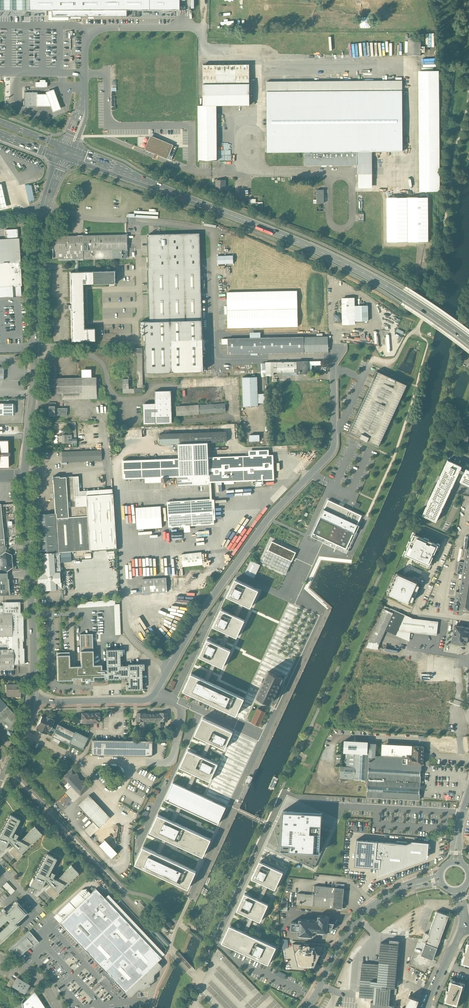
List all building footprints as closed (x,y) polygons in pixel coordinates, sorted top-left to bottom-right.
[(51,10),(51,17),(61,17),(127,17),(127,10),(172,10),(172,0),(0,0),(0,10),(51,10)] [(421,38),(408,38),(408,56),(421,56),(421,38)] [(249,65),(203,65),(203,106),(216,106),(250,105),(255,105),(255,80),(250,80),(249,65)] [(439,71),(418,71),(419,191),(440,191),(439,71)] [(266,82),(267,92),(357,91),(403,91),(403,81),(266,82)] [(46,94),(37,94),(37,106),(51,106),(53,112),(61,109),(53,89),(46,92),(46,94)] [(357,91),(267,92),(267,153),(305,152),(305,153),(357,152),(357,91)] [(403,91),(357,91),(357,152),(372,152),(403,151),(403,91)] [(37,92),(24,92),(24,106),(37,106),(37,94),(37,92)] [(216,106),(203,106),(198,106),(199,161),(211,161),(217,161),(216,106)] [(174,145),(151,135),(148,142),(145,149),(168,159),(174,145)] [(357,152),(305,153),(305,165),(358,165),(357,152)] [(372,152),(357,152),(358,165),(358,172),(358,188),(373,188),(372,171),(372,152)] [(226,180),(216,180),(216,190),(226,190),(226,180)] [(428,198),(387,198),(387,242),(428,242),(428,198)] [(263,202),(256,202),(256,199),(249,199),(249,203),(256,203),(256,210),(263,210),(263,202)] [(0,239),(0,292),(3,292),(21,291),(21,286),(22,285),(19,238),(18,238),(18,229),(5,230),(5,239),(0,239)] [(200,233),(148,235),(150,322),(140,322),(140,336),(145,335),(146,373),(173,372),(172,341),(203,340),(202,320),(200,233)] [(102,235),(62,236),(63,258),(112,257),(112,250),(103,250),(102,235)] [(127,235),(102,235),(103,250),(112,250),(112,257),(128,257),(127,235)] [(62,236),(52,236),(52,258),(53,258),(63,258),(62,236)] [(115,271),(93,272),(70,272),(71,305),(69,305),(69,309),(71,309),(72,341),(94,341),(94,328),(84,329),(83,284),(116,284),(115,271)] [(228,330),(298,328),(296,291),(227,293),(228,330)] [(354,298),(342,299),(342,304),(342,314),(343,324),(355,324),(355,321),(368,321),(368,305),(355,306),(354,298)] [(304,337),(228,339),(228,354),(304,352),(304,337)] [(328,337),(304,337),(304,352),(328,352),(328,337)] [(203,340),(172,341),(173,372),(203,371),(203,340)] [(142,348),(134,348),(134,352),(137,352),(137,388),(129,388),(129,379),(123,379),(123,393),(143,392),(142,348)] [(311,360),(263,361),(264,375),(295,375),(311,375),(311,372),(311,370),(311,360)] [(96,377),(55,378),(54,363),(52,363),(52,362),(49,362),(50,363),(47,364),(47,379),(46,379),(47,394),(62,393),(62,400),(77,399),(97,398),(97,399),(96,377)] [(369,389),(348,435),(378,449),(407,387),(377,373),(373,381),(368,379),(367,382),(365,387),(369,389)] [(257,377),(242,377),(243,406),(258,406),(257,377)] [(171,391),(155,391),(155,403),(156,423),(172,423),(171,391)] [(155,403),(143,404),(144,424),(156,423),(155,403)] [(225,403),(199,406),(200,413),(226,411),(225,403)] [(0,405),(0,414),(4,414),(4,416),(17,416),(17,404),(0,405)] [(66,408),(55,408),(55,406),(49,406),(48,406),(48,416),(66,416),(66,408)] [(199,406),(177,407),(178,415),(200,413),(199,406)] [(73,434),(68,434),(68,433),(62,432),(62,436),(59,436),(59,442),(62,442),(62,443),(72,443),(72,444),(73,444),(73,443),(77,443),(76,429),(73,429),(73,434)] [(273,456),(208,458),(207,445),(226,445),(226,433),(159,435),(160,446),(176,446),(176,460),(123,462),(124,480),(177,479),(177,487),(209,486),(209,484),(210,500),(167,503),(169,529),(214,526),(213,500),(212,500),(211,484),(274,482),(273,456)] [(460,435),(458,444),(466,446),(466,449),(468,450),(468,442),(468,436),(460,435)] [(0,440),(0,469),(11,469),(10,440),(0,440)] [(104,451),(63,452),(63,461),(104,460),(104,451)] [(423,516),(436,522),(443,506),(453,484),(459,473),(461,474),(463,475),(460,481),(468,485),(468,470),(466,469),(465,471),(460,469),(462,467),(448,460),(423,516)] [(63,477),(54,478),(55,495),(57,514),(60,553),(118,549),(114,490),(86,492),(86,495),(80,496),(79,476),(63,477)] [(328,498),(311,536),(347,552),(363,517),(364,514),(328,498)] [(1,504),(0,504),(0,560),(1,569),(8,572),(14,568),(13,555),(7,552),(1,504)] [(136,507),(137,529),(163,528),(162,506),(136,507)] [(36,555),(60,553),(57,514),(33,516),(36,555)] [(437,546),(411,534),(402,555),(411,559),(428,567),(437,546)] [(468,537),(465,536),(465,540),(464,547),(467,548),(466,551),(466,549),(461,549),(457,573),(462,574),(461,579),(460,584),(458,584),(457,584),(454,604),(455,604),(454,609),(457,609),(457,610),(458,610),(464,610),(464,611),(465,611),(468,611),(468,535),(468,537)] [(297,549),(273,538),(262,562),(286,573),(297,549)] [(60,566),(60,553),(36,555),(38,591),(62,589),(60,566)] [(183,568),(203,566),(202,554),(182,556),(183,568)] [(402,576),(394,573),(384,594),(406,604),(407,601),(412,603),(414,598),(410,596),(412,590),(416,592),(419,587),(414,585),(415,582),(402,576)] [(9,596),(9,575),(0,575),(0,596),(9,596)] [(235,577),(227,594),(240,600),(244,602),(251,605),(259,588),(252,585),(235,577)] [(143,595),(167,593),(166,578),(142,580),(143,595)] [(244,602),(240,600),(239,602),(234,613),(239,615),(243,604),(244,602)] [(25,636),(24,614),(21,614),(21,603),(4,603),(4,607),(0,607),(0,637),(25,636)] [(221,607),(213,624),(226,630),(230,632),(237,635),(245,618),(239,615),(234,613),(221,607)] [(405,615),(391,608),(389,611),(384,609),(366,647),(378,649),(379,644),(385,630),(403,638),(405,634),(410,632),(436,635),(438,622),(407,618),(405,617),(405,615)] [(139,635),(140,634),(139,633),(144,629),(140,623),(133,628),(139,635)] [(460,626),(455,625),(454,631),(453,635),(454,635),(452,643),(463,644),(463,645),(464,645),(465,645),(466,645),(466,644),(466,643),(466,642),(466,641),(467,641),(467,638),(468,638),(468,636),(468,632),(467,632),(468,627),(463,627),(463,626),(460,626)] [(230,632),(226,630),(226,631),(221,642),(225,644),(230,633),(230,632)] [(94,677),(105,677),(105,679),(120,679),(120,677),(128,677),(129,684),(126,684),(126,690),(142,689),(141,669),(144,669),(143,664),(128,664),(128,665),(120,666),(119,655),(122,655),(122,649),(106,650),(107,670),(106,670),(102,670),(101,665),(93,665),(93,634),(80,634),(81,666),(70,666),(69,652),(61,652),(57,652),(57,680),(72,680),(72,678),(81,678),(81,681),(94,681),(94,677)] [(25,649),(25,636),(0,637),(0,646),(8,646),(8,649),(0,649),(0,670),(14,669),(13,665),(13,649),(25,649)] [(207,636),(199,654),(212,660),(217,662),(223,665),(231,647),(225,644),(221,642),(207,636)] [(13,649),(13,665),(25,665),(25,649),(13,649)] [(217,662),(212,660),(208,669),(204,679),(209,681),(212,671),(217,662)] [(269,670),(257,696),(270,702),(283,676),(269,670)] [(204,679),(191,673),(181,695),(235,718),(244,697),(241,696),(209,681),(204,679)] [(22,682),(6,682),(6,696),(22,696),(22,682)] [(16,737),(19,716),(0,696),(0,721),(16,737)] [(257,708),(251,722),(260,726),(266,712),(257,708)] [(144,713),(137,713),(137,721),(168,721),(168,712),(160,712),(160,714),(144,714),(144,713)] [(95,713),(86,714),(86,713),(82,713),(82,716),(81,716),(81,719),(82,719),(82,723),(99,723),(99,719),(100,719),(99,716),(99,713),(94,713),(95,713)] [(203,715),(195,732),(208,738),(212,739),(223,744),(225,746),(233,728),(203,715)] [(54,720),(46,716),(46,718),(41,716),(37,724),(38,724),(36,728),(46,733),(48,729),(49,730),(50,729),(54,731),(52,736),(69,745),(69,743),(82,750),(88,737),(75,731),(75,732),(58,724),(55,729),(51,727),(54,720)] [(212,739),(208,738),(203,748),(201,753),(205,754),(207,750),(212,739)] [(153,741),(92,740),(92,755),(152,756),(153,741)] [(376,757),(376,745),(368,745),(368,743),(344,741),(343,760),(346,760),(346,767),(339,767),(339,780),(368,782),(367,799),(420,802),(423,748),(382,746),(381,757),(376,757)] [(188,746),(180,764),(193,770),(197,771),(208,777),(210,778),(218,760),(216,759),(205,754),(201,753),(188,746)] [(80,782),(76,777),(78,776),(76,774),(76,773),(72,768),(63,776),(72,786),(65,792),(74,801),(89,787),(85,782),(84,782),(82,781),(80,782)] [(197,771),(193,770),(189,779),(187,784),(190,786),(193,781),(197,771)] [(173,778),(165,795),(179,801),(182,803),(219,820),(226,802),(215,797),(201,791),(190,786),(187,784),(173,778)] [(110,817),(89,795),(78,806),(93,822),(99,828),(110,817)] [(182,803),(179,801),(174,811),(172,816),(175,818),(178,813),(182,803)] [(282,808),(266,843),(314,865),(331,829),(321,824),(322,810),(282,808)] [(158,810),(150,827),(164,833),(167,835),(201,850),(205,852),(207,847),(212,835),(175,818),(172,816),(158,810)] [(15,833),(13,837),(11,836),(20,819),(11,815),(0,835),(0,849),(3,851),(8,841),(11,843),(14,846),(9,851),(17,859),(22,854),(22,853),(42,834),(35,826),(20,840),(18,839),(16,838),(18,834),(15,833)] [(93,822),(85,829),(91,835),(99,828),(93,822)] [(167,835),(164,833),(159,843),(157,848),(161,849),(163,845),(167,835)] [(117,853),(104,839),(99,845),(111,858),(117,853)] [(406,844),(354,840),(352,866),(376,868),(376,875),(425,858),(426,844),(410,842),(406,844)] [(143,841),(136,858),(189,883),(192,877),(197,866),(194,865),(161,849),(157,848),(143,841)] [(33,878),(29,885),(40,890),(45,880),(48,883),(51,885),(46,890),(54,898),(59,893),(58,892),(79,873),(71,865),(57,879),(55,878),(53,877),(55,873),(52,872),(50,876),(48,875),(56,858),(47,853),(34,878),(33,878)] [(255,866),(251,874),(265,881),(268,882),(275,885),(283,869),(259,858),(255,866)] [(7,881),(3,886),(11,894),(15,890),(7,881)] [(268,882),(265,881),(260,890),(258,895),(261,897),(263,892),(268,882)] [(344,884),(335,883),(333,908),(342,908),(344,884)] [(335,888),(314,886),(314,895),(313,905),(333,908),(335,888)] [(59,924),(130,997),(138,989),(144,989),(153,980),(153,975),(161,967),(158,963),(163,958),(94,889),(59,924)] [(241,898),(237,906),(250,912),(253,914),(260,917),(268,900),(261,897),(258,895),(244,889),(241,898)] [(314,895),(298,893),(297,904),(313,905),(314,895)] [(4,912),(2,909),(0,911),(0,940),(17,924),(14,922),(25,913),(15,902),(4,912)] [(253,914),(250,912),(245,923),(243,927),(246,928),(248,924),(253,914)] [(438,949),(449,918),(437,914),(430,937),(425,935),(422,943),(426,945),(438,949)] [(292,922),(291,930),(298,930),(298,935),(313,936),(313,930),(317,930),(317,932),(329,933),(329,932),(331,931),(334,923),(329,922),(330,917),(318,916),(318,921),(299,919),(299,922),(292,922)] [(145,918),(141,921),(166,948),(170,944),(145,918)] [(164,918),(160,921),(168,931),(172,928),(164,918)] [(226,929),(222,938),(251,952),(269,960),(277,942),(253,932),(246,928),(243,927),(230,921),(226,929)] [(31,929),(11,947),(8,949),(11,951),(13,949),(19,956),(32,945),(33,946),(38,942),(31,933),(32,933),(32,932),(33,931),(31,929)] [(371,999),(371,1002),(381,1003),(380,1005),(389,1006),(390,988),(395,989),(399,941),(390,940),(389,944),(380,943),(378,965),(372,964),(362,963),(359,998),(371,999)] [(438,949),(426,945),(421,958),(434,962),(438,949)] [(309,947),(298,946),(297,957),(297,959),(296,966),(307,967),(307,964),(309,964),(309,962),(307,962),(308,956),(309,947)] [(19,974),(13,985),(28,993),(35,988),(37,985),(19,974)] [(463,984),(451,981),(448,989),(446,989),(445,992),(447,993),(444,1001),(457,1005),(463,984)] [(23,1003),(22,1001),(22,1007),(45,1007),(42,1004),(42,1002),(39,999),(39,998),(39,997),(36,994),(34,992),(23,1003)] [(409,996),(405,1007),(415,1007),(418,1000),(409,996)]
